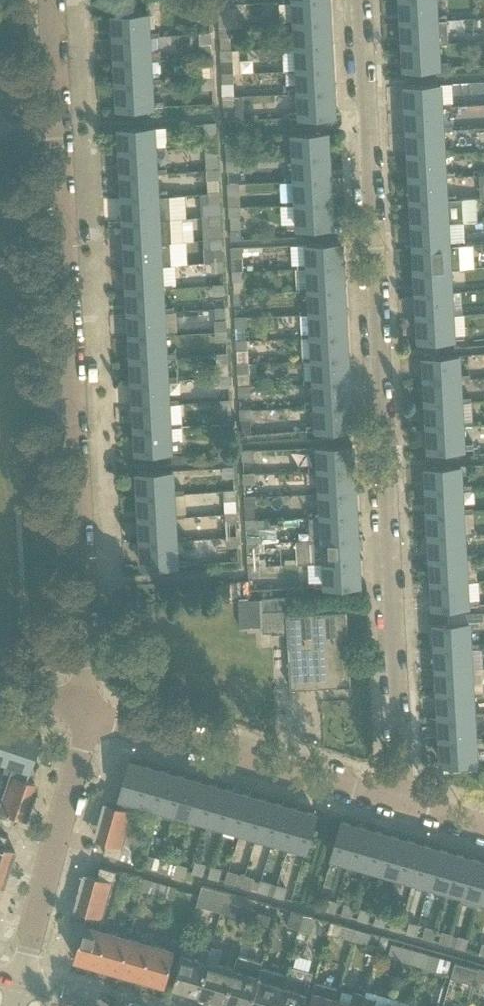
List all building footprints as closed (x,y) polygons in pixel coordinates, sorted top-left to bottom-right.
[(283,2),(284,25),(292,24),(296,24),(329,22),(328,0),(315,0),(295,1),(291,1),(283,2)] [(401,22),(438,20),(437,0),(400,0),(401,22)] [(229,3),(217,4),(218,13),(229,13),(229,3)] [(210,9),(197,10),(198,21),(211,20),(210,9)] [(133,13),(113,14),(114,37),(150,35),(149,12),(133,13)] [(438,20),(401,22),(403,45),(440,43),(448,43),(447,20),(438,20)] [(296,24),(292,24),(294,47),(298,47),(331,46),(329,22),(296,24)] [(230,27),(219,28),(219,38),(231,37),(230,27)] [(211,32),(198,32),(199,43),(212,43),(211,32)] [(150,35),(114,37),(115,61),(152,59),(161,59),(160,51),(151,51),(150,35)] [(440,43),(403,45),(404,69),(424,68),(441,67),(440,43)] [(298,47),(294,47),(295,71),(299,70),(332,69),(331,46),(298,47)] [(231,49),(220,50),(220,62),(232,61),(231,49)] [(213,55),(200,56),(200,67),(213,66),(213,55)] [(152,59),(115,61),(116,83),(153,81),(152,59)] [(299,70),(295,71),(296,94),(300,94),(333,92),(332,69),(299,70)] [(232,72),(221,72),(222,84),(233,83),(232,72)] [(214,78),(201,79),(202,90),(214,89),(214,78)] [(153,81),(116,83),(118,108),(138,107),(154,106),(153,81)] [(425,85),(405,86),(406,109),(443,107),(442,84),(425,85)] [(300,94),(296,94),(297,117),(314,116),(334,115),(333,92),(300,94)] [(234,95),(222,96),(223,107),(234,106),(234,95)] [(443,107),(406,109),(407,133),(444,131),(443,107)] [(216,123),(204,123),(204,134),(216,134),(216,123)] [(139,127),(119,128),(120,151),(157,149),(155,126),(139,127)] [(444,131),(407,133),(408,155),(445,153),(444,131)] [(307,133),(290,134),(291,158),(295,158),(328,156),(327,132),(307,133)] [(236,138),(224,138),(225,148),(236,148),(236,138)] [(218,146),(205,146),(206,161),(218,161),(218,146)] [(157,149),(120,151),(121,174),(158,172),(157,149)] [(445,153),(408,155),(410,179),(447,177),(445,153)] [(295,158),(291,158),(293,181),(296,181),(329,179),(328,156),(295,158)] [(237,161),(226,162),(226,172),(238,171),(237,161)] [(218,169),(206,170),(207,180),(219,179),(218,169)] [(158,172),(121,174),(123,197),(159,195),(158,172)] [(447,177),(410,179),(411,202),(448,200),(447,177)] [(296,181),(293,181),(294,204),(298,204),(331,202),(329,179),(296,181)] [(239,183),(227,184),(228,194),(240,194),(239,183)] [(207,194),(200,194),(202,217),(220,216),(220,203),(220,192),(207,192),(207,194)] [(159,195),(123,197),(124,221),(160,219),(169,218),(169,219),(183,219),(187,219),(186,195),(159,197),(159,195)] [(448,200),(411,202),(412,226),(449,224),(449,223),(463,222),(462,199),(448,200)] [(298,204),(294,204),(295,228),(312,227),(332,226),(331,202),(298,204)] [(240,206),(228,206),(229,217),(230,217),(231,230),(240,230),(240,217),(241,217),(240,206)] [(220,216),(202,217),(203,240),(222,239),(220,216)] [(160,219),(124,221),(125,244),(162,242),(162,243),(165,243),(170,243),(171,243),(184,242),(183,219),(169,219),(169,218),(160,219)] [(449,224),(412,226),(413,249),(451,247),(449,224)] [(240,230),(231,230),(231,240),(241,240),(240,230)] [(222,239),(203,240),(204,262),(211,262),(223,261),(222,239)] [(162,242),(125,244),(126,268),(161,266),(163,266),(163,265),(188,264),(186,242),(184,242),(171,243),(170,243),(165,243),(162,243),(162,242)] [(304,244),(292,245),(293,266),(298,266),(298,268),(305,268),(309,268),(342,266),(341,242),(321,243),(304,244)] [(242,247),(231,247),(232,271),(244,270),(242,247)] [(451,247),(413,249),(415,272),(452,269),(460,269),(459,247),(451,247)] [(223,261),(211,262),(212,273),(224,272),(224,261),(223,261)] [(161,266),(126,268),(128,290),(164,288),(163,266),(161,266)] [(309,268),(305,268),(306,291),(310,291),(343,289),(342,266),(309,268)] [(452,269),(415,272),(416,296),(453,294),(452,269)] [(244,270),(232,271),(232,282),(244,281),(244,270)] [(225,284),(212,285),(213,296),(226,295),(225,284)] [(164,288),(128,290),(129,312),(165,310),(164,288)] [(310,291),(306,291),(308,314),(312,314),(345,312),(343,289),(310,291)] [(245,293),(233,294),(234,305),(246,304),(245,293)] [(453,294),(416,296),(417,318),(454,316),(453,294)] [(225,308),(215,308),(215,318),(225,317),(225,308)] [(165,310),(129,312),(129,321),(130,337),(167,335),(166,321),(165,310)] [(312,314),(308,314),(309,337),(313,337),(346,335),(345,321),(345,312),(312,314)] [(246,316),(234,316),(235,328),(247,327),(246,316)] [(454,316),(417,318),(417,321),(418,341),(438,340),(456,339),(455,321),(454,316)] [(227,320),(214,321),(215,332),(227,331),(227,320)] [(227,331),(215,332),(215,342),(227,341),(228,341),(227,331)] [(167,335),(130,337),(131,359),(168,357),(167,335)] [(313,337),(309,337),(310,360),(314,360),(347,358),(346,335),(313,337)] [(247,339),(235,340),(236,350),(248,350),(247,339)] [(228,353),(216,354),(216,364),(229,364),(228,353)] [(444,357),(424,358),(425,382),(462,380),(460,356),(444,357)] [(168,357),(131,359),(133,382),(169,380),(168,357)] [(310,360),(303,361),(304,384),(311,383),(315,383),(348,381),(347,358),(314,360),(310,360)] [(249,363),(237,363),(237,374),(249,373),(249,363)] [(230,376),(217,377),(218,388),(230,387),(230,376)] [(169,380),(133,382),(134,406),(170,404),(169,380)] [(462,380),(425,382),(426,406),(463,404),(462,380)] [(315,383),(311,383),(312,406),(317,406),(350,404),(348,381),(315,383)] [(250,386),(238,386),(239,397),(250,396),(250,386)] [(231,399),(218,400),(219,410),(232,410),(231,399)] [(170,404),(134,406),(135,430),(172,428),(170,404)] [(317,406),(312,406),(314,430),(331,429),(351,428),(350,404),(317,406)] [(463,404),(426,406),(427,429),(464,427),(463,404)] [(251,409),(239,409),(239,420),(251,419),(251,409)] [(464,427),(427,429),(429,451),(465,449),(464,427)] [(172,428),(135,430),(137,453),(182,450),(181,442),(173,443),(172,428)] [(332,446),(315,447),(316,470),(320,470),(353,468),(352,445),(332,446)] [(253,450),(241,450),(241,461),(243,461),(254,461),(253,450)] [(445,467),(425,468),(426,491),(463,489),(462,466),(445,467)] [(234,467),(222,467),(222,468),(222,478),(234,478),(235,477),(234,467)] [(320,470),(316,470),(317,484),(318,494),(321,493),(354,492),(353,468),(320,470)] [(157,471),(137,472),(138,496),(171,494),(170,471),(157,471)] [(243,473),(242,473),(243,484),(255,483),(254,474),(254,473),(243,473)] [(463,489),(426,491),(428,514),(465,512),(463,489)] [(235,490),(223,490),(224,501),(236,501),(235,490)] [(321,493),(318,494),(319,517),(322,517),(355,515),(354,492),(321,493)] [(171,494),(138,496),(140,519),(173,518),(171,494)] [(256,496),(244,496),(244,507),(256,506),(256,496)] [(465,512),(428,514),(429,538),(466,536),(465,512)] [(236,513),(225,513),(225,524),(237,523),(236,513)] [(319,517),(309,517),(310,541),(312,541),(320,540),(324,540),(357,538),(355,515),(322,517),(319,517)] [(173,518),(140,519),(141,543),(174,541),(173,518)] [(238,535),(226,536),(227,547),(238,547),(238,535)] [(466,536),(429,538),(430,561),(467,559),(466,536)] [(320,540),(312,541),(313,564),(321,563),(325,563),(358,561),(357,538),(324,540),(320,540)] [(174,541),(141,543),(142,566),(187,563),(187,559),(175,559),(174,541)] [(258,542),(246,543),(247,553),(258,553),(258,542)] [(258,555),(247,556),(247,567),(259,566),(258,555)] [(467,559),(430,561),(431,584),(468,582),(478,582),(477,558),(467,559)] [(325,563),(321,563),(323,587),(339,586),(359,585),(358,561),(325,563)] [(259,566),(247,567),(248,576),(259,575),(259,566)] [(468,582),(431,584),(433,608),(453,607),(470,606),(478,605),(478,601),(479,601),(479,595),(478,582),(468,582)] [(261,600),(260,600),(262,626),(262,633),(287,631),(290,689),(350,686),(346,611),(287,615),(287,610),(290,610),(289,597),(261,598),(261,600)] [(260,600),(237,602),(239,628),(262,626),(260,600)] [(454,623),(434,624),(435,648),(468,646),(466,623),(454,623)] [(468,646),(435,648),(436,670),(469,668),(468,646)] [(436,670),(437,694),(470,692),(483,692),(483,679),(483,669),(469,670),(469,668),(436,670)] [(470,692),(437,694),(439,718),(471,716),(470,692)] [(471,716),(439,718),(440,740),(472,738),(471,716)] [(5,763),(17,729),(0,723),(0,762),(5,763)] [(4,772),(10,774),(26,779),(40,736),(17,729),(5,763),(6,764),(4,772)] [(472,738),(440,740),(441,763),(442,763),(474,762),(473,742),(472,738)] [(129,762),(117,806),(133,810),(139,812),(152,769),(129,762)] [(474,762),(441,763),(441,774),(474,772),(474,762)] [(152,769),(141,804),(157,809),(167,773),(152,769)] [(167,773),(157,809),(174,814),(184,778),(167,773)] [(0,785),(0,811),(26,819),(26,818),(23,817),(33,787),(36,788),(37,786),(4,775),(0,785)] [(184,778),(174,814),(190,818),(200,782),(184,778)] [(200,782),(190,818),(191,819),(199,821),(206,823),(216,787),(200,782)] [(233,792),(216,787),(206,823),(223,828),(233,792)] [(249,797),(233,792),(223,828),(239,832),(249,797)] [(266,801),(249,797),(239,832),(256,837),(266,801)] [(282,806),(266,801),(256,837),(272,842),(282,806)] [(108,809),(99,840),(129,849),(139,816),(105,806),(105,808),(108,809)] [(298,811),(282,806),(272,842),(288,846),(298,811)] [(315,816),(298,811),(288,846),(305,851),(309,835),(315,816)] [(331,858),(347,863),(357,827),(341,823),(335,842),(331,858)] [(347,863),(364,868),(374,832),(357,827),(347,863)] [(364,868),(380,872),(390,837),(374,832),(364,868)] [(134,837),(126,861),(135,864),(142,839),(134,837)] [(380,872),(396,877),(407,842),(390,837),(380,872)] [(396,877),(413,881),(423,846),(407,842),(396,877)] [(413,881),(429,886),(439,851),(423,846),(413,881)] [(3,884),(4,882),(1,881),(11,851),(0,847),(0,883),(3,884)] [(429,886),(445,891),(456,856),(439,851),(429,886)] [(145,854),(141,865),(152,868),(155,857),(145,854)] [(445,891),(462,896),(473,860),(456,856),(445,891)] [(161,859),(157,870),(168,873),(171,862),(161,859)] [(461,902),(476,907),(478,900),(483,881),(483,864),(473,860),(462,896),(461,902)] [(195,861),(192,872),(202,875),(206,864),(195,861)] [(177,863),(174,875),(184,878),(187,866),(177,863)] [(211,866),(208,877),(218,880),(222,869),(211,866)] [(228,871),(225,882),(236,885),(239,874),(228,871)] [(122,875),(119,886),(127,888),(130,877),(122,875)] [(244,875),(241,886),(251,889),(255,878),(244,875)] [(77,907),(76,909),(109,918),(119,885),(89,876),(80,908),(77,907)] [(130,877),(127,888),(135,890),(139,880),(130,877)] [(139,880),(135,890),(144,893),(147,882),(139,880)] [(260,880),(257,891),(267,894),(270,883),(260,880)] [(147,882),(144,893),(152,895),(155,884),(147,882)] [(155,884),(152,895),(160,898),(163,887),(155,884)] [(276,884),(273,896),(284,899),(287,887),(276,884)] [(199,894),(197,899),(199,900),(211,903),(211,904),(209,909),(221,912),(222,909),(223,906),(224,902),(226,895),(227,893),(202,885),(199,894)] [(163,887),(160,898),(169,900),(172,889),(163,887)] [(172,889),(169,900),(177,902),(180,892),(172,889)] [(122,892),(120,900),(131,903),(134,895),(122,892)] [(180,892),(177,902),(185,905),(188,894),(180,892)] [(222,909),(221,912),(244,919),(247,909),(250,899),(227,893),(226,895),(224,902),(223,906),(222,909)] [(188,894),(185,905),(193,907),(197,896),(188,894)] [(134,895),(131,903),(143,906),(145,898),(134,895)] [(145,898),(143,906),(155,910),(157,902),(145,898)] [(328,899),(324,911),(335,914),(338,902),(328,899)] [(157,902),(155,910),(166,913),(168,905),(157,902)] [(344,904),(341,916),(351,919),(354,907),(344,904)] [(168,905),(166,913),(178,916),(180,908),(168,905)] [(247,909),(244,919),(268,925),(271,916),(247,909)] [(360,909),(357,920),(367,923),(371,912),(360,909)] [(185,910),(181,921),(189,923),(192,912),(185,910)] [(291,910),(287,926),(298,929),(302,916),(303,914),(291,910)] [(377,913),(373,925),(384,928),(387,916),(377,913)] [(302,916),(298,929),(311,933),(315,918),(303,914),(302,916)] [(81,931),(73,958),(166,985),(177,945),(164,941),(162,947),(91,927),(93,921),(83,918),(79,931),(81,931)] [(393,918),(390,930),(400,933),(403,921),(393,918)] [(181,921),(178,933),(186,935),(189,923),(181,921)] [(404,933),(415,936),(418,925),(407,922),(404,933)] [(342,925),(338,936),(352,940),(356,929),(342,925)] [(425,927),(422,939),(432,942),(436,930),(425,927)] [(356,929),(352,940),(367,944),(370,933),(356,929)] [(442,932),(438,944),(449,947),(452,935),(442,932)] [(453,947),(464,950),(467,938),(456,935),(453,947)] [(391,943),(387,957),(399,960),(403,946),(391,943)] [(179,967),(173,986),(198,993),(207,960),(211,949),(198,945),(195,956),(183,953),(179,967)] [(403,946),(399,960),(412,964),(416,950),(403,946)] [(426,954),(423,966),(439,971),(443,958),(426,954)] [(244,1005),(249,1005),(260,966),(261,963),(236,956),(233,967),(223,1000),(244,1005)] [(222,1002),(223,1000),(233,967),(207,960),(198,993),(197,995),(222,1002)] [(455,962),(451,977),(474,984),(479,969),(455,962)] [(278,1005),(303,1005),(304,1002),(307,992),(313,972),(290,966),(287,976),(278,1005)] [(249,1005),(278,1005),(287,976),(260,968),(249,1005)] [(307,1005),(334,1005),(336,998),(337,997),(335,996),(338,987),(314,981),(307,1005)] [(334,1005),(360,1005),(363,995),(352,992),(349,1002),(336,998),(334,1005)] [(375,998),(363,995),(360,1005),(373,1005),(375,998)]
